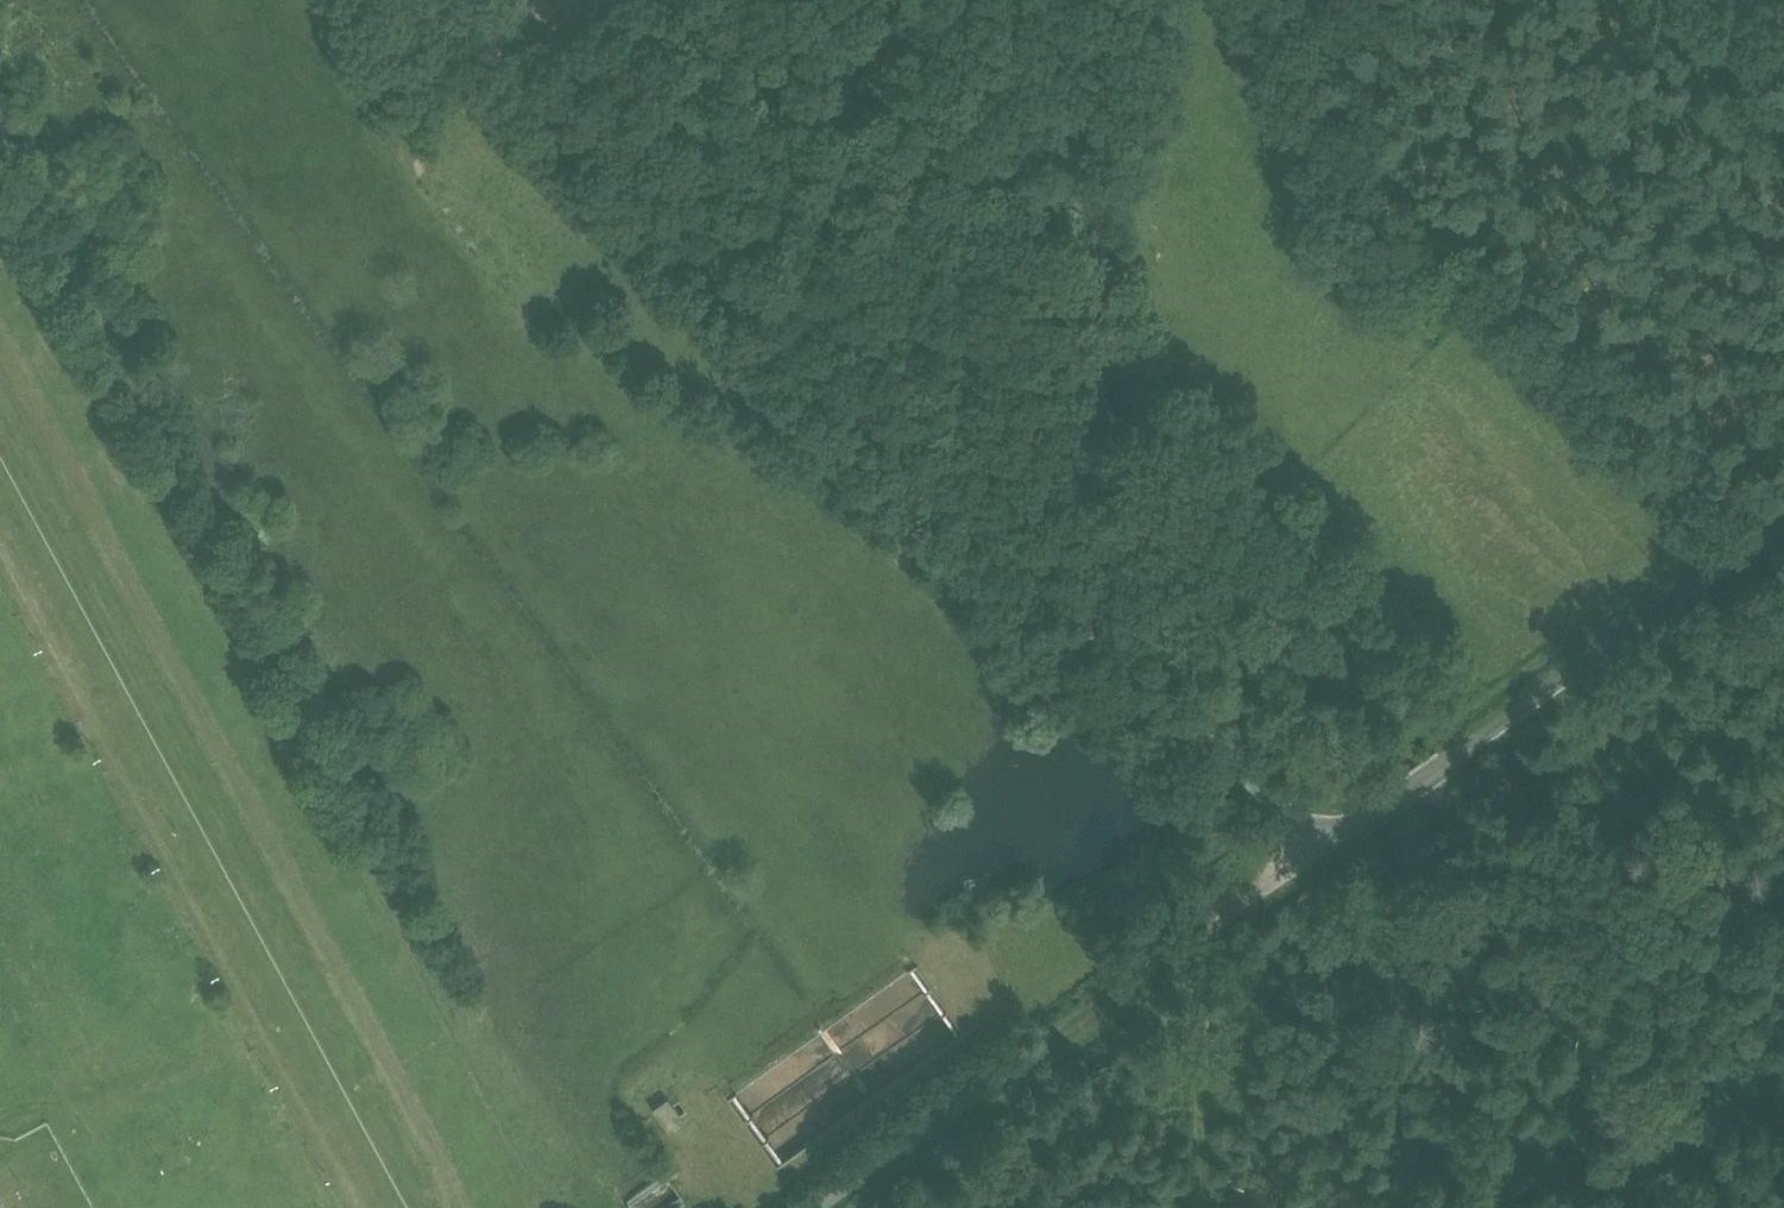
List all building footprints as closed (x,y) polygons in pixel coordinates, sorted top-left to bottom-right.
[(685,1119),(670,1097),(655,1108),(670,1130),(685,1119)]
